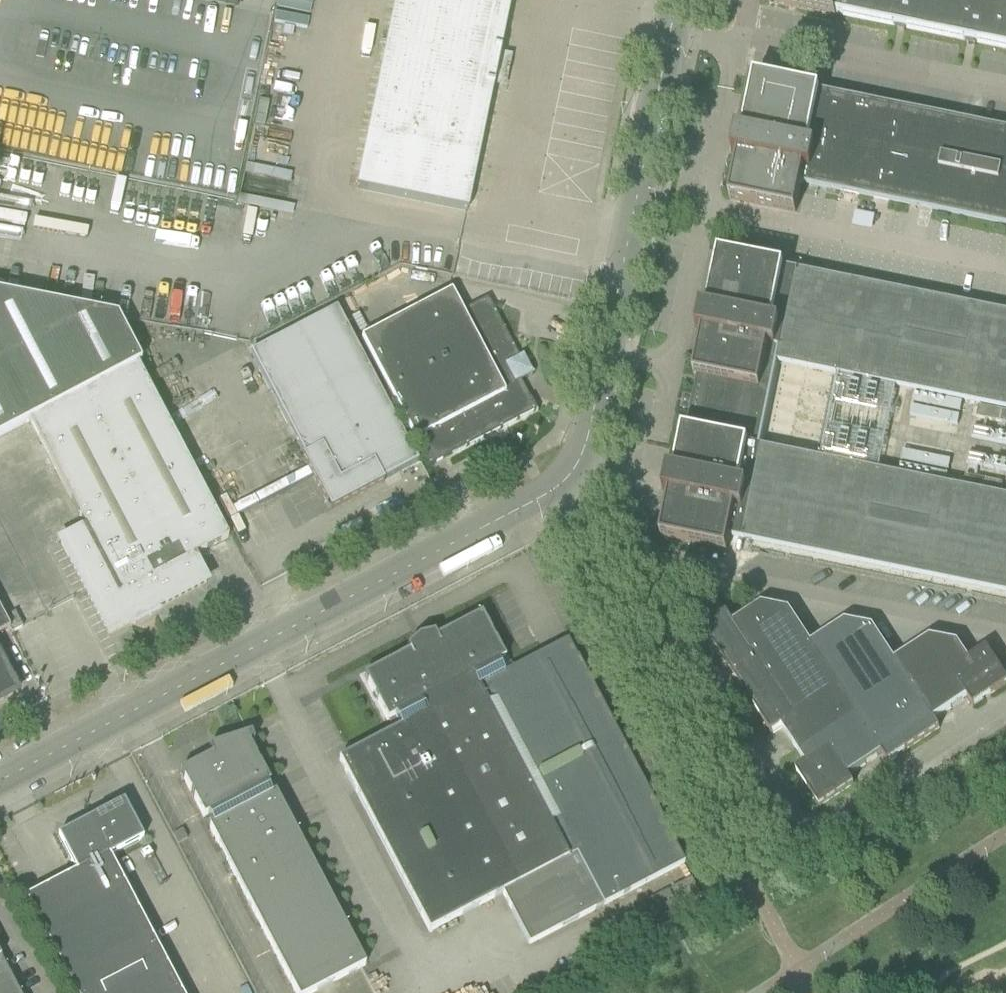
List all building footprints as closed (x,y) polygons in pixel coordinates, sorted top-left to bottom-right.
[(355,189),(466,212),(492,83),(501,85),(506,59),(498,58),(509,0),(394,0),(355,189)] [(769,3),(835,17),(836,14),(904,28),(903,32),(904,32),(905,28),(974,42),(974,46),(975,46),(976,43),(1005,49),(1005,0),(769,0),(769,3)] [(858,197),(1005,227),(1005,130),(819,92),(820,91),(754,77),(742,138),(745,139),(741,156),(732,154),(732,156),(737,157),(729,200),(795,213),(801,185),(858,197)] [(246,165),(244,175),(271,180),(273,171),(246,165)] [(660,538),(726,552),(729,538),(740,540),(744,541),(1005,594),(1005,497),(760,447),(777,364),(1005,410),(1005,314),(799,272),(799,271),(783,268),(784,267),(736,257),(718,254),(706,314),(709,315),(706,332),(696,330),(696,332),(702,333),(693,376),(696,377),(695,382),(685,431),(682,430),(673,474),(673,477),(676,477),(672,494),(663,492),(663,494),(669,496),(660,538)] [(360,339),(418,450),(427,467),(534,411),(519,382),(532,375),(522,355),(517,357),(487,299),(461,312),(450,292),(360,339)] [(207,502),(206,499),(202,501),(189,475),(192,473),(136,366),(140,364),(116,319),(0,295),(0,437),(28,422),(85,530),(59,544),(107,635),(205,584),(191,558),(227,539),(216,518),(212,520),(204,504),(207,502)] [(301,458),(329,510),(329,511),(383,483),(382,481),(416,463),(335,310),(249,354),(303,457),(301,458)] [(976,417),(1005,423),(1005,412),(978,406),(976,417)] [(965,476),(963,487),(999,494),(1002,483),(965,476)] [(806,789),(819,808),(853,785),(847,777),(881,755),(887,763),(939,729),(933,721),(966,699),(972,707),(1005,685),(1005,679),(986,648),(968,660),(957,643),(929,638),(894,661),(872,627),(844,622),(811,644),(789,610),(761,605),(732,623),(726,614),(721,617),(714,607),(695,619),(771,735),(781,728),(805,765),(795,771),(806,789)] [(9,631),(0,613),(0,635),(9,631)] [(3,619),(11,634),(22,628),(14,613),(3,619)] [(338,761),(347,779),(428,933),(502,895),(528,945),(683,864),(566,642),(502,675),(496,665),(504,661),(480,616),(435,639),(433,636),(418,639),(406,650),(408,653),(363,677),(387,722),(394,718),(399,729),(338,761)] [(13,694),(0,670),(0,701),(13,694)] [(188,791),(203,818),(206,817),(212,827),(208,829),(294,992),(313,992),(364,966),(274,794),(271,796),(265,786),(269,784),(248,745),(253,743),(250,735),(208,749),(210,757),(179,773),(188,791)] [(73,992),(179,992),(108,858),(142,840),(123,803),(69,831),(67,828),(66,829),(68,832),(57,837),(62,846),(55,850),(55,851),(62,847),(76,873),(24,900),(73,992)] [(758,867),(762,876),(771,872),(767,863),(758,867)] [(668,889),(678,906),(698,896),(688,878),(668,889)] [(0,959),(0,992),(18,992),(0,959)]
